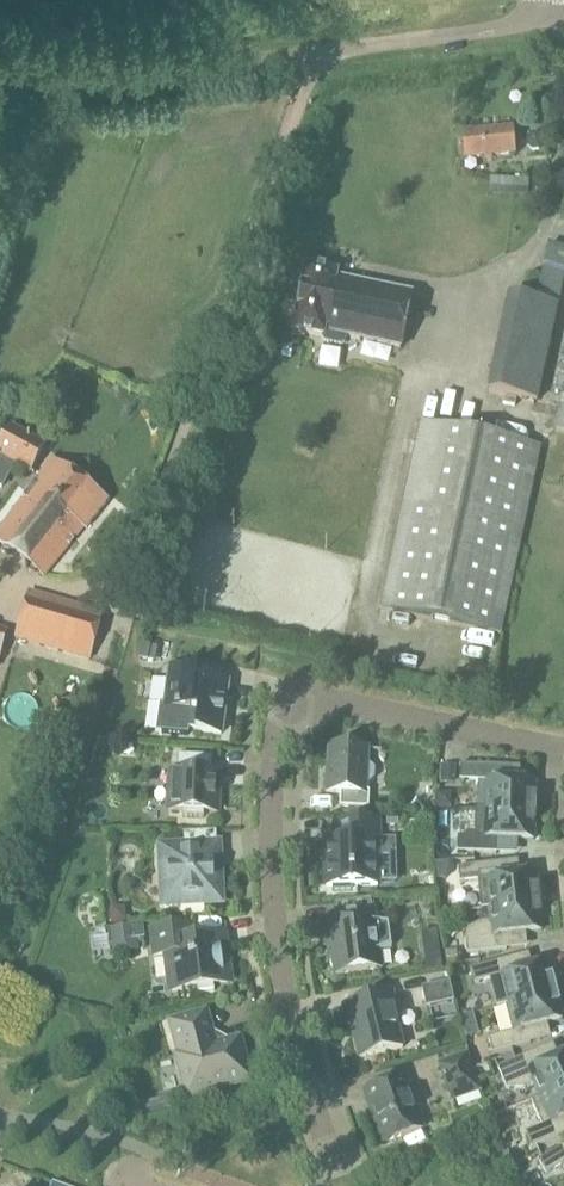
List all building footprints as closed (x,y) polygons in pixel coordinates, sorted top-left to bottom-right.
[(491,162),(491,157),(514,155),(511,128),(462,133),(464,160),(484,158),(484,162),(491,162)] [(532,134),(527,139),(528,146),(533,150),(539,150),(544,145),(543,138),(538,134),(532,134)] [(563,283),(563,249),(550,246),(539,300),(559,304),(563,283)] [(399,349),(411,295),(335,278),(336,273),(304,267),(291,330),(322,337),(323,332),(399,349)] [(46,442),(8,421),(0,437),(0,476),(7,464),(29,476),(46,442)] [(504,634),(542,449),(419,423),(381,609),(504,634)] [(107,503),(48,459),(0,526),(0,548),(44,579),(84,529),(85,531),(107,503)] [(90,662),(103,613),(27,592),(14,639),(90,662)] [(142,645),(138,661),(139,661),(154,663),(157,651),(158,649),(142,645)] [(221,735),(227,684),(195,680),(196,673),(169,670),(165,705),(159,704),(156,733),(187,737),(188,730),(221,735)] [(353,749),(353,745),(350,741),(339,741),(335,744),(335,748),(330,748),(329,776),(326,776),(326,793),(340,793),(340,808),(369,808),(369,792),(365,792),(367,749),(353,749)] [(211,783),(212,758),(178,756),(177,774),(171,774),(169,811),(217,813),(218,783),(211,783)] [(455,784),(456,766),(442,766),(441,783),(455,784)] [(491,782),(490,810),(534,812),(535,783),(499,782),(499,767),(460,766),(460,781),(491,782)] [(490,810),(477,810),(476,838),(458,838),(457,853),(496,854),(497,839),(533,841),(534,812),(490,810)] [(326,887),(378,886),(376,842),(379,842),(378,822),(340,822),(340,842),(325,842),(326,887)] [(218,880),(217,847),(216,832),(184,832),(185,848),(162,849),(163,857),(158,857),(159,873),(164,873),(165,897),(180,897),(180,907),(205,906),(205,902),(219,901),(219,896),(223,896),(223,880),(218,880)] [(452,861),(435,862),(436,880),(445,879),(452,870),(452,861)] [(481,909),(489,909),(538,903),(535,875),(499,879),(497,864),(458,868),(460,883),(478,881),(481,909)] [(538,903),(489,909),(490,922),(481,923),(465,931),(468,955),(506,950),(505,935),(541,932),(538,903)] [(111,922),(125,921),(125,908),(111,908),(111,922)] [(337,975),(380,969),(378,954),(392,948),(389,924),(374,922),(373,913),(329,919),(337,975)] [(143,924),(110,928),(114,954),(138,951),(137,940),(145,939),(143,924)] [(195,942),(193,927),(150,933),(153,956),(167,954),(172,991),(229,984),(223,938),(195,942)] [(440,950),(424,952),(427,972),(442,970),(440,950)] [(115,976),(144,970),(142,960),(113,966),(115,976)] [(500,978),(507,1005),(555,992),(548,965),(512,974),(508,960),(470,970),(474,985),(500,978)] [(428,1007),(454,1002),(449,983),(423,989),(428,1007)] [(562,1020),(555,992),(507,1005),(514,1032),(489,1039),(493,1054),(530,1044),(527,1030),(562,1020)] [(398,1028),(401,1027),(393,995),(343,1007),(348,1028),(351,1027),(359,1059),(403,1048),(398,1028)] [(223,1046),(212,1039),(205,1015),(172,1024),(181,1057),(178,1058),(189,1097),(249,1080),(239,1041),(223,1046)] [(539,1098),(563,1087),(563,1056),(539,1067),(534,1053),(498,1069),(507,1090),(524,1089),(533,1086),(539,1098)] [(451,1091),(478,1081),(473,1069),(469,1054),(441,1064),(451,1091)] [(434,1055),(402,1064),(412,1096),(443,1087),(434,1055)] [(384,1143),(422,1130),(403,1078),(365,1092),(384,1143)] [(531,1101),(542,1127),(526,1134),(532,1148),(563,1135),(563,1125),(562,1119),(563,1118),(563,1087),(539,1098),(531,1101)] [(155,1101),(141,1105),(145,1119),(159,1115),(155,1101)] [(538,1162),(546,1175),(563,1164),(563,1147),(538,1162)]
